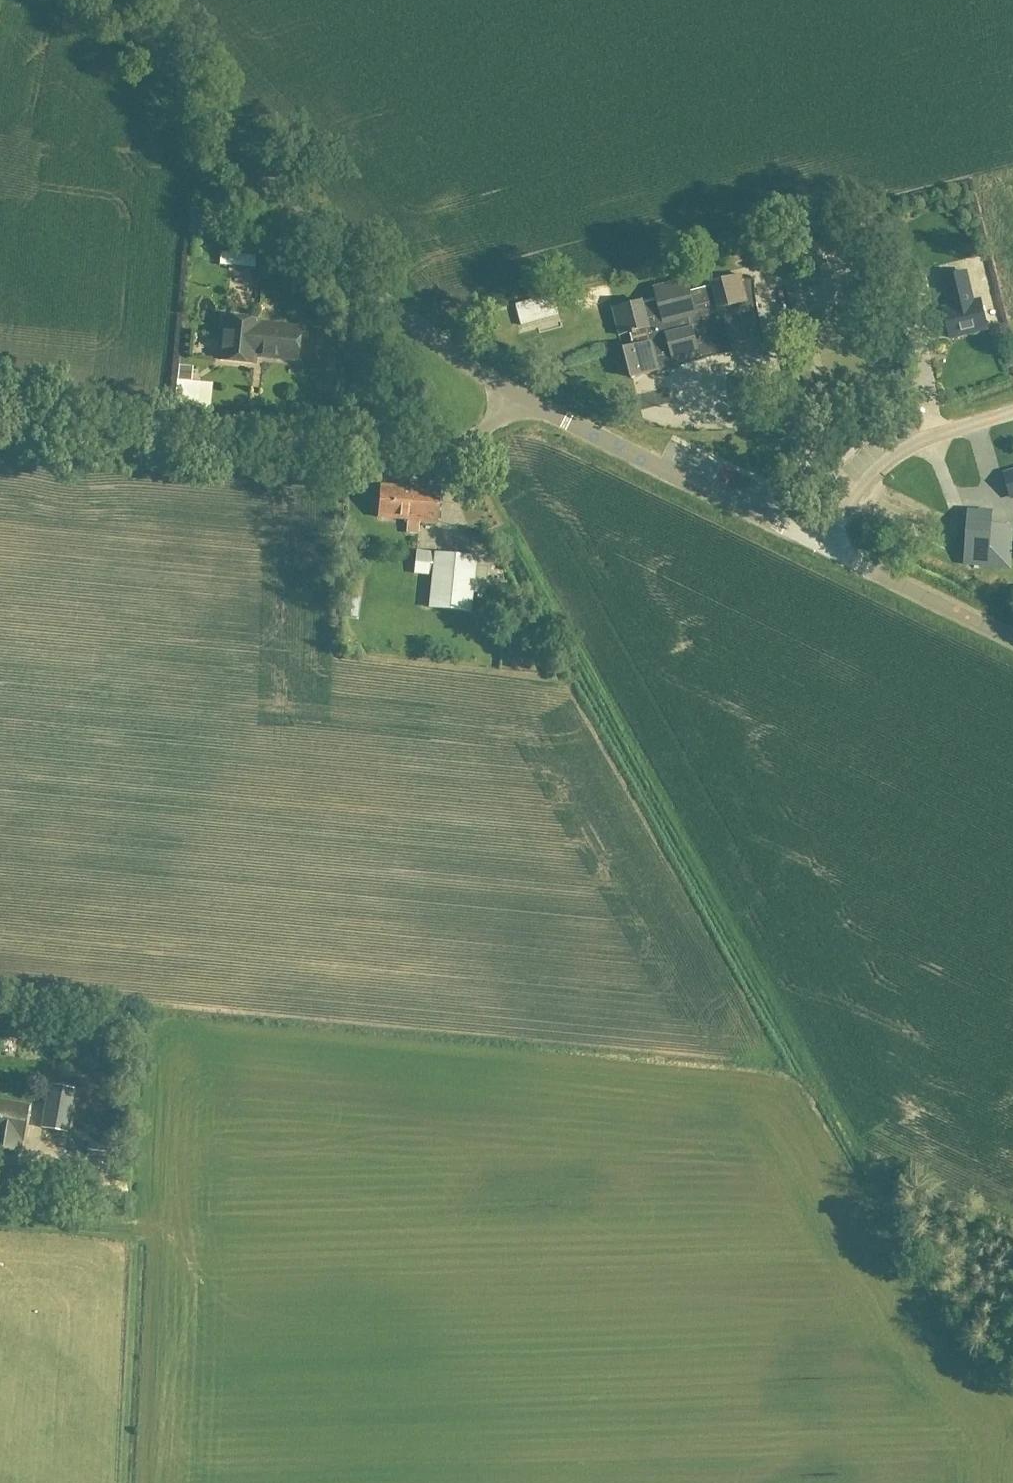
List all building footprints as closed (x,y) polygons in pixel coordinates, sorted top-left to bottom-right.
[(950,309),(943,310),(950,340),(987,331),(981,302),(974,304),(967,274),(944,279),(951,308),(950,309)] [(641,303),(612,310),(619,338),(629,335),(633,348),(623,350),(630,381),(632,380),(658,373),(659,375),(656,376),(657,378),(683,368),(709,360),(736,355),(735,353),(733,354),(732,350),(761,343),(758,334),(760,334),(760,336),(762,335),(756,308),(754,280),(752,280),(752,282),(741,282),(740,277),(711,284),(712,288),(690,294),(687,281),(653,290),(656,303),(642,306),(641,303)] [(253,365),(254,357),(296,362),(299,331),(257,326),(257,322),(225,319),(220,362),(253,365)] [(310,352),(338,355),(341,330),(313,327),(310,352)] [(711,368),(694,371),(696,382),(713,379),(711,368)] [(1004,476),(1011,500),(1012,499),(1012,474),(1004,476)] [(380,486),(377,518),(406,520),(407,520),(407,523),(419,524),(435,526),(438,490),(409,487),(409,489),(380,486)] [(1009,571),(1012,528),(966,524),(963,568),(1009,571)] [(432,577),(428,610),(470,614),(475,559),(416,553),(414,575),(432,577)] [(68,1134),(75,1091),(52,1087),(44,1130),(68,1134)] [(28,1107),(0,1102),(0,1151),(20,1154),(28,1107)] [(108,1164),(111,1147),(89,1144),(86,1160),(108,1164)]
